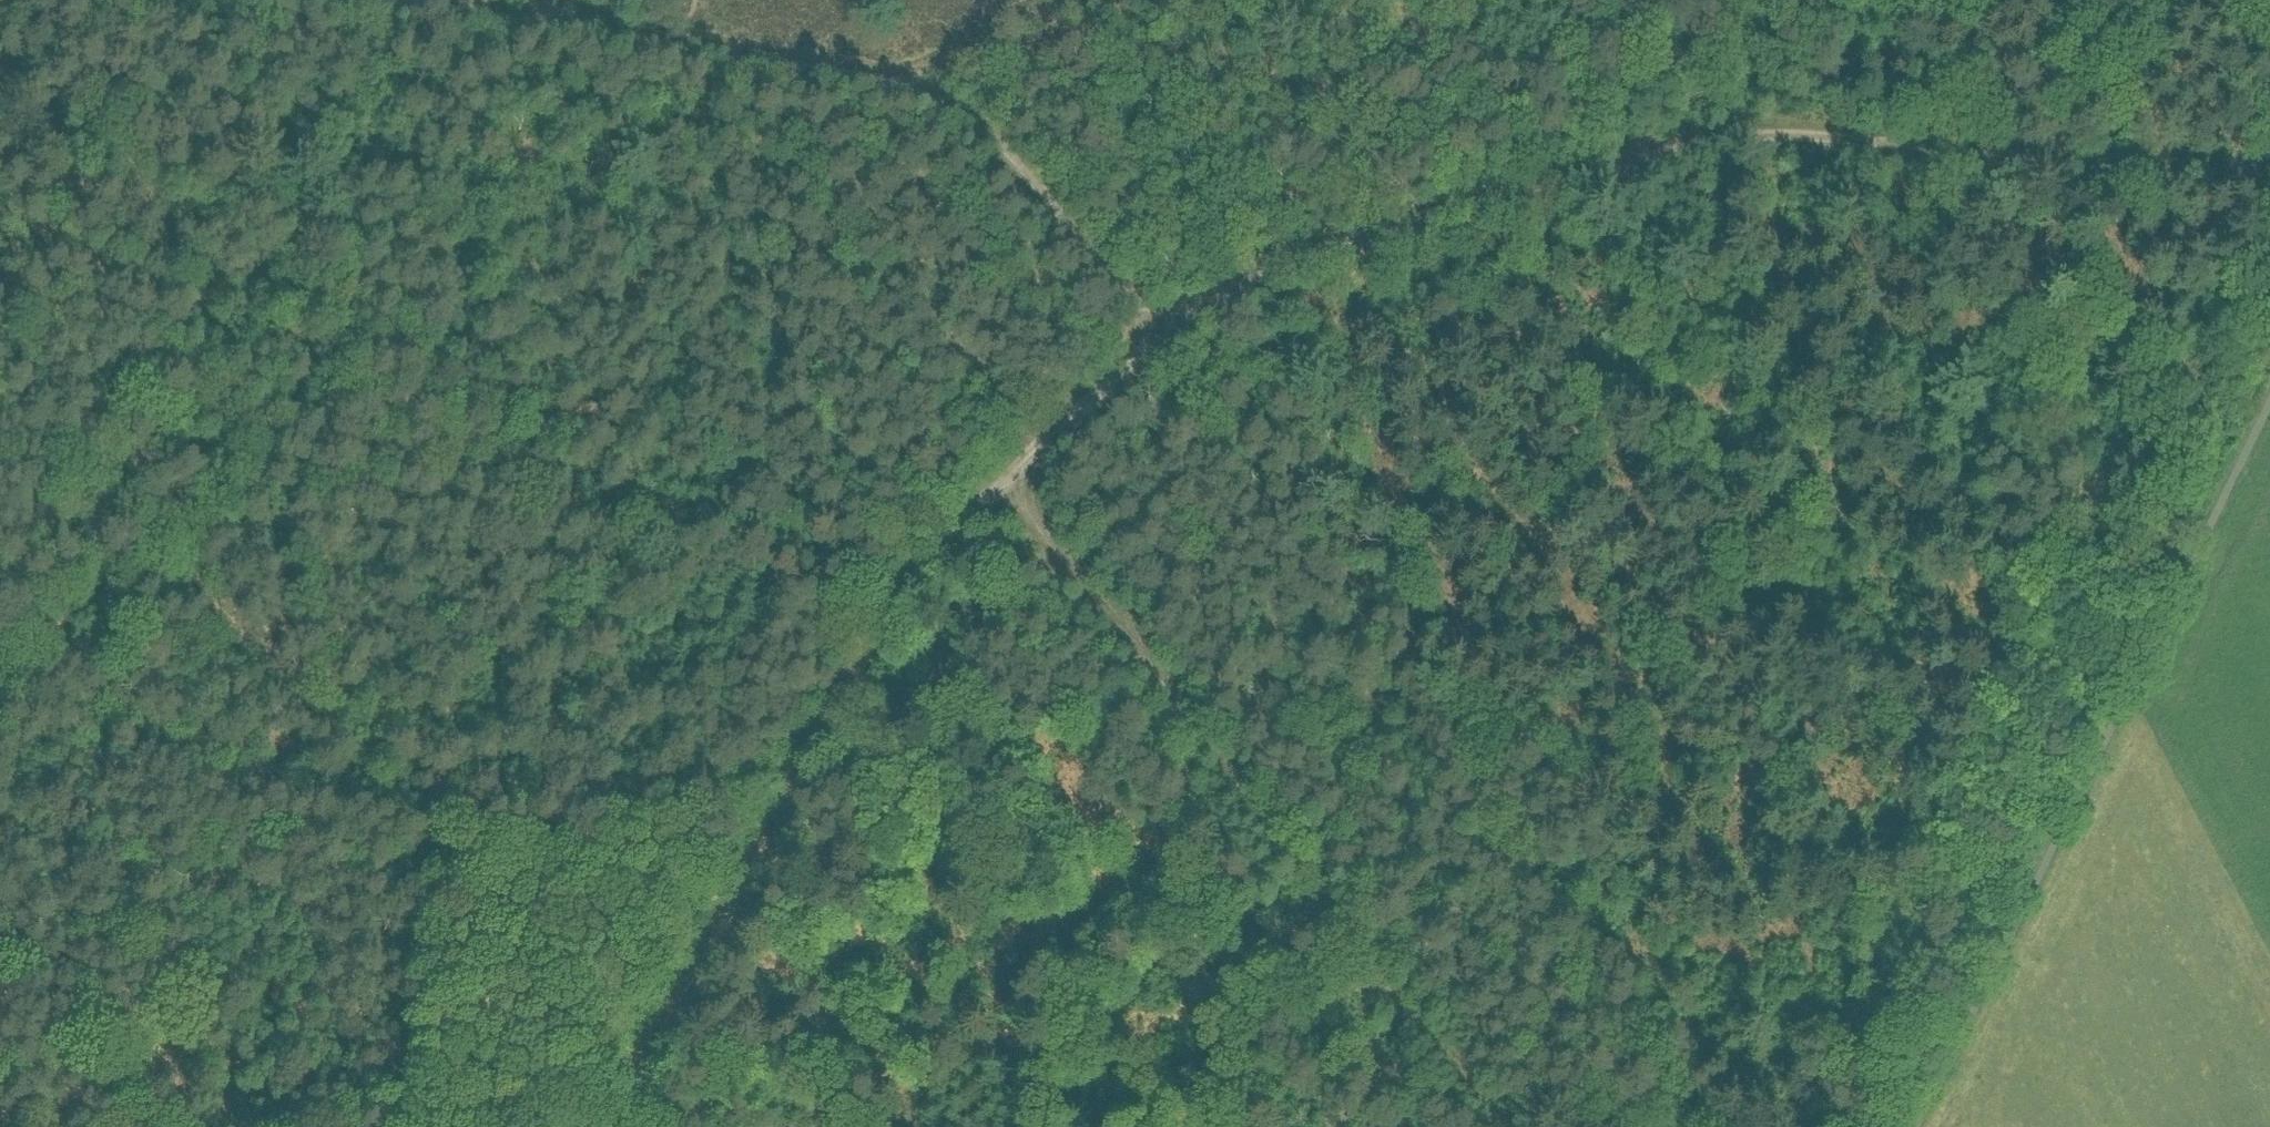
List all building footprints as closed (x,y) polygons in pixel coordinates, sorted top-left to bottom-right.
[(1368,996),(1353,1003),(1359,1016),(1374,1009),(1368,996)]
